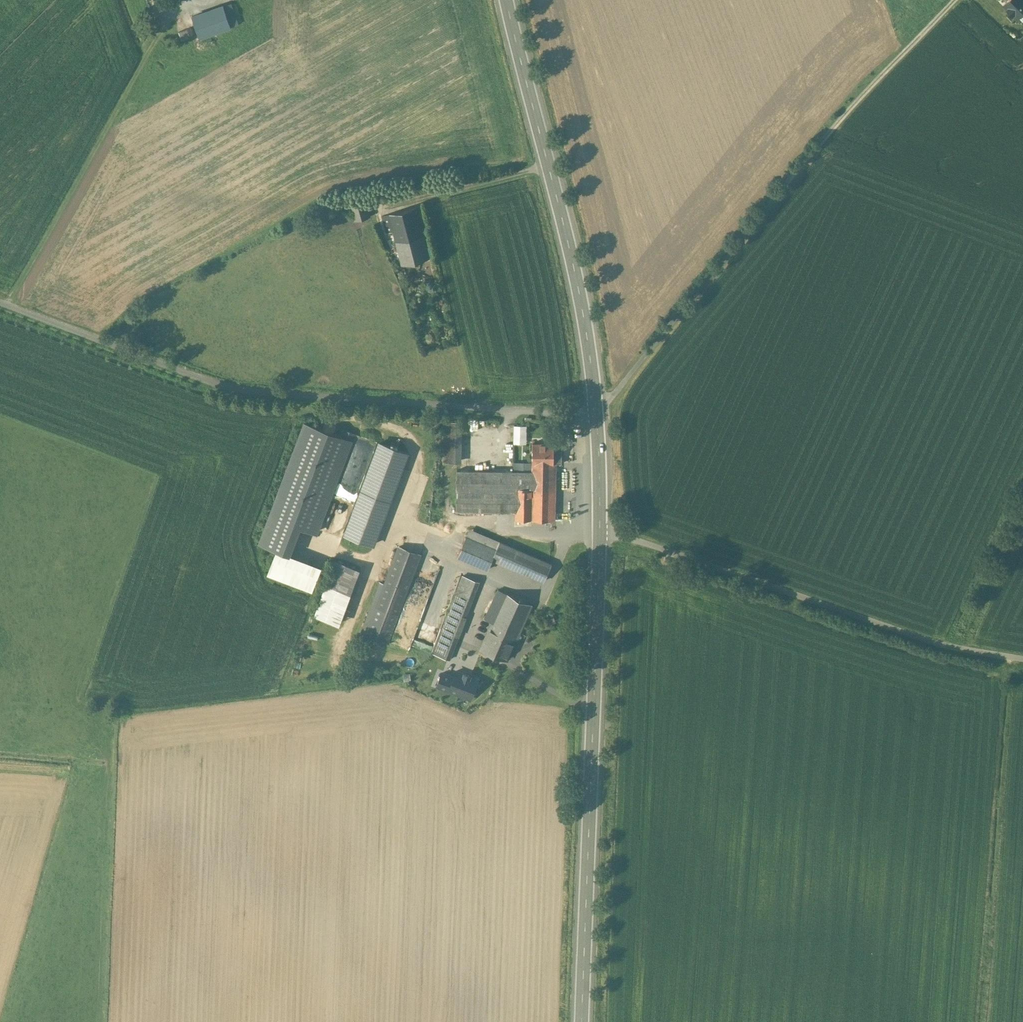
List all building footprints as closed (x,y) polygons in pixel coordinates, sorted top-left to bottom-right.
[(1021,24),(1022,22),(1022,0),(1015,0),(1006,9),(1021,24)] [(223,6),(192,17),(200,38),(230,27),(223,6)] [(187,29),(168,36),(171,44),(190,37),(187,29)] [(416,207),(389,214),(399,251),(426,244),(416,207)] [(324,215),(312,218),(314,226),(326,223),(324,215)] [(426,244),(399,251),(402,265),(429,258),(426,244)] [(342,437),(304,423),(259,543),(291,555),(302,526),(317,532),(344,459),(344,457),(345,457),(345,458),(354,433),(345,430),(342,437)] [(461,423),(444,423),(443,464),(460,465),(461,423)] [(527,426),(515,426),(514,435),(526,435),(527,426)] [(380,443),(354,511),(382,521),(408,453),(380,443)] [(554,444),(533,444),(533,463),(533,464),(554,464),(554,463),(554,445),(554,444)] [(562,445),(554,445),(554,463),(562,464),(562,445)] [(533,463),(514,463),(515,471),(532,472),(533,464),(533,463)] [(554,464),(533,464),(532,472),(532,488),(517,488),(516,512),(516,519),(553,520),(554,464)] [(515,471),(457,470),(456,511),(516,512),(517,488),(532,488),(532,472),(515,471)] [(496,550),(467,537),(459,556),(488,569),(492,558),(496,550)] [(552,565),(500,542),(496,550),(492,558),(544,582),(552,565)] [(399,546),(377,607),(398,614),(420,554),(399,546)] [(333,579),(331,585),(356,593),(364,568),(333,558),(327,577),(333,579)] [(466,569),(443,630),(459,636),(482,575),(466,569)] [(532,605),(505,593),(489,629),(516,641),(532,605)] [(516,641),(489,629),(481,648),(508,659),(516,641)] [(459,636),(443,630),(434,654),(450,660),(459,636)] [(438,688),(476,699),(483,677),(457,669),(455,673),(444,670),(438,688)]
